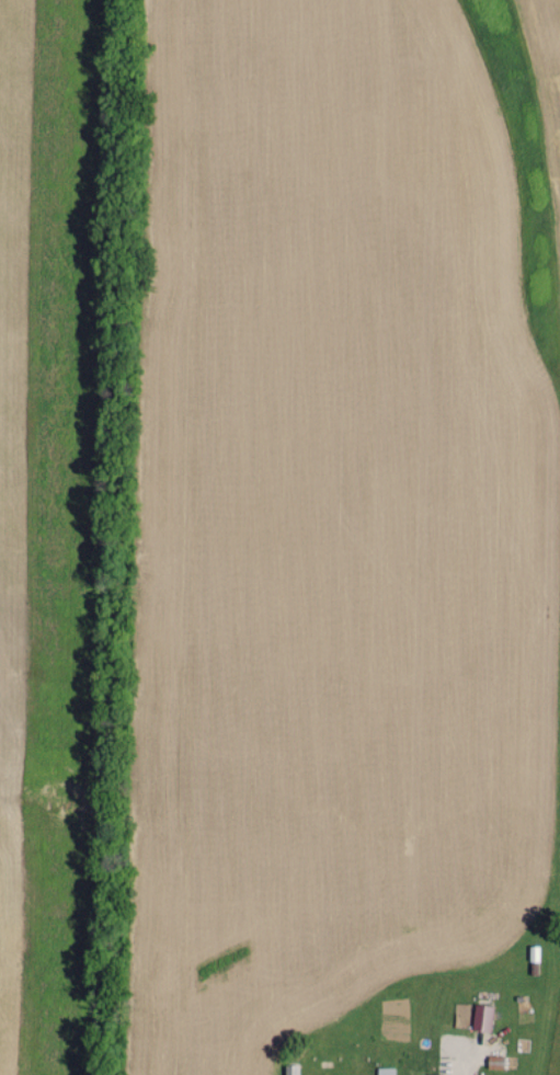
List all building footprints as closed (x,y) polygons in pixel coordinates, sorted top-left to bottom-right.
[(493,1005),(475,1003),(471,1028),(489,1031),(493,1005)] [(487,1067),(503,1067),(503,1054),(487,1054),(487,1067)] [(297,1063),(284,1064),(284,1074),(298,1074),(297,1063)] [(394,1066),(376,1066),(376,1074),(394,1074),(394,1066)]
